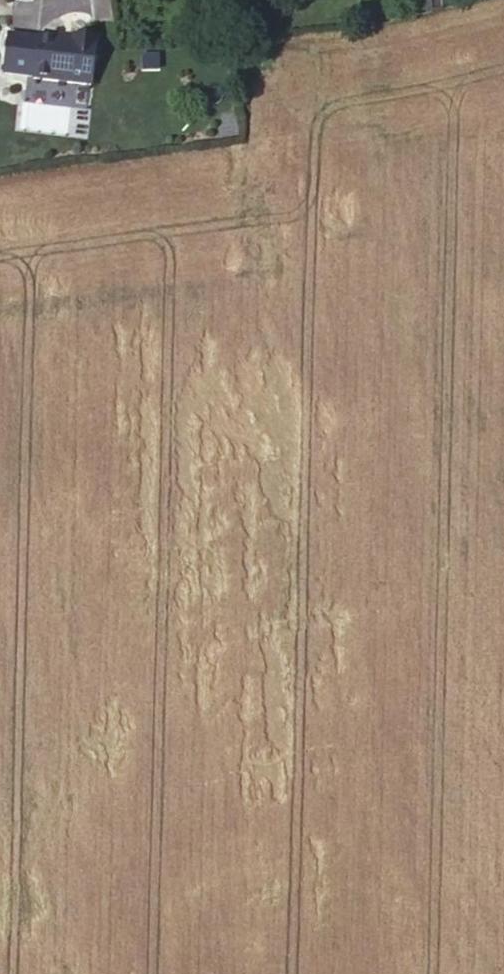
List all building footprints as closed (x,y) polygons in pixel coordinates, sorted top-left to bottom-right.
[(96,87),(102,40),(79,37),(78,42),(44,38),(43,40),(13,37),(9,75),(39,78),(39,80),(96,87)]
